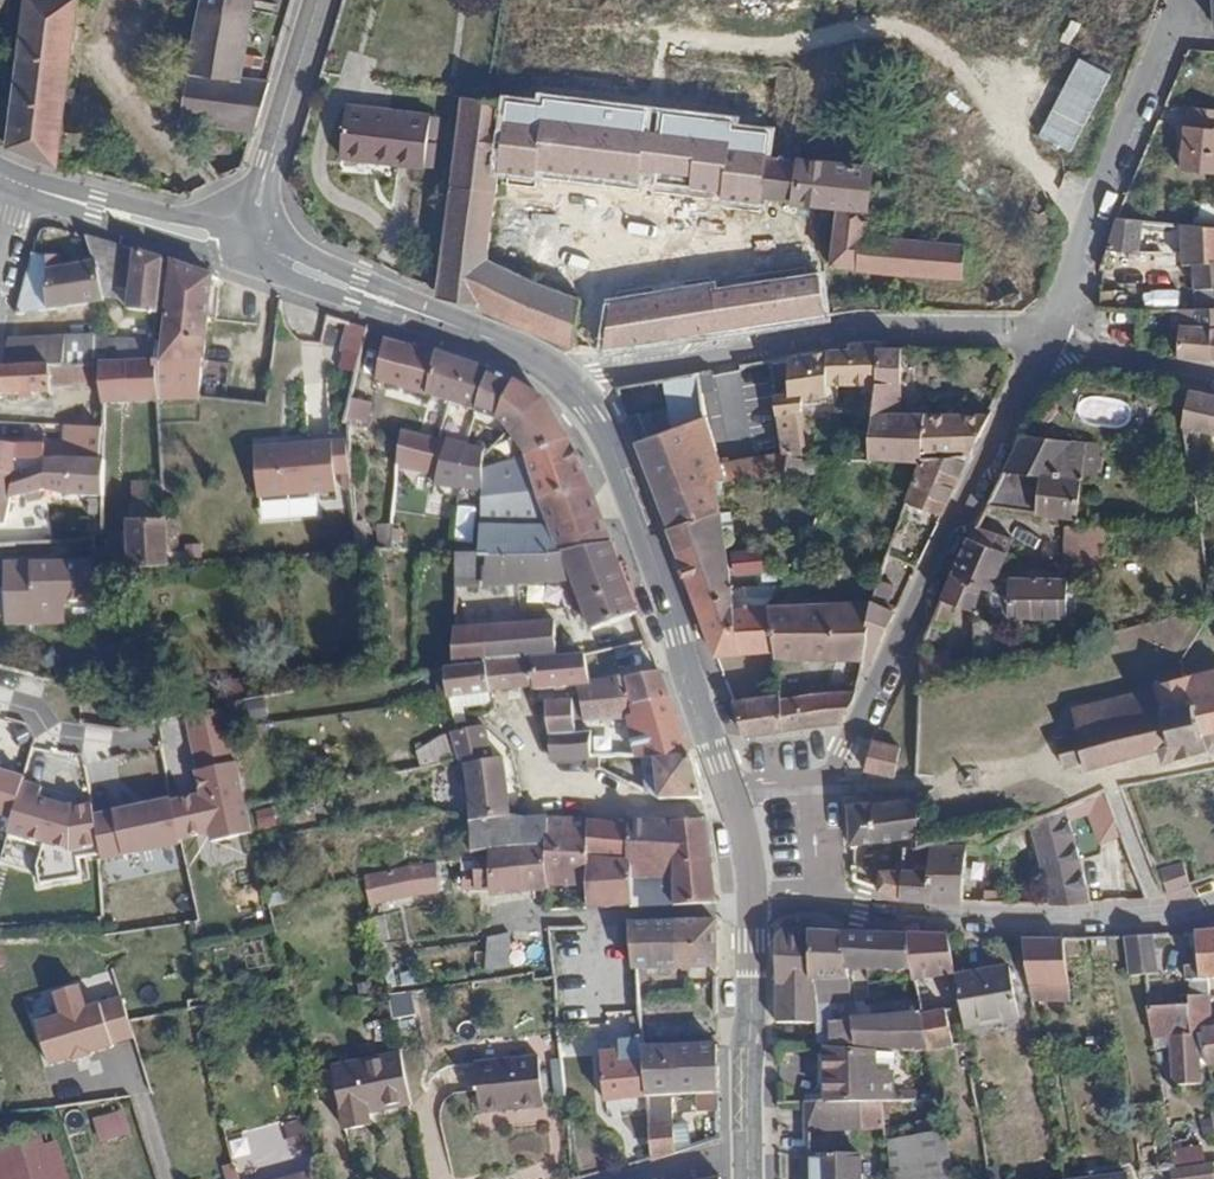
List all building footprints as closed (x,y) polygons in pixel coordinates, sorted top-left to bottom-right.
[(10,13),(10,0),(0,0),(0,13),(10,13)] [(16,147),(63,165),(84,0),(34,0),(16,147)] [(201,10),(251,18),(255,0),(203,0),(201,10)] [(1062,47),(1107,65),(1133,0),(1081,0),(1062,47)] [(181,120),(255,130),(270,81),(240,78),(251,18),(201,10),(181,120)] [(452,190),(439,290),(439,297),(480,302),(480,305),(574,347),(580,299),(528,277),(488,259),(500,163),(541,169),(635,181),(635,179),(810,202),(838,206),(831,266),(962,279),(965,246),(864,236),(868,209),(872,169),(815,162),(772,157),(779,75),(614,55),(586,51),(585,64),(581,91),(537,85),(534,106),(507,102),(494,101),(463,97),(452,190)] [(348,106),(341,157),(425,168),(431,116),(348,106)] [(1191,107),(1189,126),(1186,126),(1181,170),(1213,173),(1213,110),(1191,107)] [(488,259),(528,277),(541,169),(500,163),(488,259)] [(1140,220),(1117,217),(1107,249),(1137,253),(1140,220)] [(1213,288),(1213,227),(1175,225),(1176,265),(1192,265),(1195,290),(1213,288)] [(158,314),(164,260),(86,236),(92,258),(94,263),(97,262),(104,301),(116,299),(129,311),(158,314)] [(94,263),(92,258),(72,261),(73,267),(62,269),(60,256),(46,257),(32,254),(16,315),(48,310),(104,301),(97,262),(94,263)] [(156,402),(199,399),(212,276),(171,263),(163,344),(161,363),(153,361),(152,368),(154,368),(156,402)] [(611,304),(603,352),(826,317),(821,282),(713,298),(712,288),(611,304)] [(1195,290),(1197,308),(1213,308),(1213,288),(1195,290)] [(1178,354),(1212,359),(1213,339),(1213,308),(1197,308),(1174,309),(1173,324),(1180,324),(1178,350),(1178,354)] [(361,357),(368,329),(349,323),(342,352),(361,357)] [(98,337),(66,339),(68,366),(99,364),(98,337)] [(101,364),(110,364),(108,341),(108,337),(98,337),(99,364),(101,364)] [(66,339),(8,342),(5,369),(51,366),(68,366),(66,339)] [(457,405),(467,363),(412,344),(411,347),(384,340),(376,380),(426,395),(450,402),(457,405)] [(110,364),(153,361),(155,344),(108,341),(110,364)] [(876,385),(880,348),(880,343),(849,344),(849,348),(828,351),(830,385),(857,385),(858,411),(874,411),(876,385)] [(161,363),(163,344),(155,344),(153,361),(161,363)] [(919,460),(970,456),(990,415),(900,413),(902,348),(880,348),(876,385),(874,411),(869,458),(919,462),(919,460)] [(787,357),(789,393),(773,395),(783,454),(720,463),(725,477),(787,479),(789,457),(798,458),(793,413),(830,407),(830,385),(828,351),(787,357)] [(106,403),(156,402),(154,368),(152,368),(153,361),(110,364),(101,364),(102,377),(104,403),(106,403)] [(476,411),(490,371),(467,363),(457,405),(476,411)] [(75,379),(102,377),(101,364),(99,364),(68,366),(51,366),(53,385),(75,384),(75,379)] [(53,392),(53,385),(51,366),(5,369),(1,368),(0,372),(0,395),(53,392)] [(500,420),(516,385),(490,371),(476,411),(500,420)] [(711,371),(699,373),(702,394),(714,393),(711,371)] [(564,554),(612,544),(592,491),(568,439),(543,400),(516,385),(500,420),(527,456),(563,552),(564,554)] [(1189,391),(1183,426),(1213,433),(1213,396),(1189,391)] [(351,399),(347,419),(366,423),(371,403),(351,399)] [(640,413),(627,417),(636,441),(648,437),(640,413)] [(648,437),(636,441),(668,526),(719,506),(715,477),(725,477),(720,463),(705,416),(648,437)] [(105,445),(105,428),(65,426),(64,443),(105,445)] [(397,467),(438,474),(447,442),(400,432),(397,467)] [(1086,445),(1022,434),(1004,471),(987,505),(1037,513),(1078,518),(1086,445)] [(336,475),(353,474),(350,441),(333,443),(336,475)] [(435,484),(460,488),(466,446),(447,442),(438,474),(435,484)] [(0,443),(0,474),(14,476),(35,466),(34,458),(17,456),(18,445),(0,443)] [(45,463),(59,461),(58,443),(45,444),(45,463)] [(336,475),(333,443),(255,449),(259,499),(337,493),(336,475)] [(460,488),(482,492),(484,467),(484,456),(485,455),(486,450),(466,446),(460,488)] [(527,456),(484,467),(482,492),(479,555),(479,558),(563,552),(527,456)] [(905,501),(943,515),(970,456),(919,460),(919,462),(905,501)] [(0,474),(0,526),(5,526),(12,498),(44,491),(70,496),(104,496),(105,461),(74,461),(59,461),(45,463),(35,466),(14,476),(0,474)] [(163,484),(163,483),(131,484),(134,520),(127,520),(128,553),(114,554),(115,568),(169,568),(163,484)] [(719,506),(668,526),(693,596),(715,656),(774,651),(770,605),(733,604),(731,586),(719,506)] [(378,525),(381,549),(390,549),(391,524),(378,525)] [(1103,567),(1104,527),(1067,525),(1065,564),(1103,567)] [(1012,539),(975,526),(969,536),(941,599),(952,603),(975,612),(981,587),(988,590),(991,591),(999,572),(1008,553),(1012,539)] [(731,547),(735,569),(764,566),(761,543),(731,547)] [(593,631),(638,614),(626,582),(612,544),(564,554),(563,552),(479,558),(479,555),(459,554),(456,587),(486,587),(565,581),(574,581),(580,598),(572,601),(578,616),(586,613),(593,631)] [(92,564),(73,564),(7,566),(7,590),(8,618),(8,624),(64,623),(64,603),(85,602),(92,595),(92,567),(92,564)] [(1008,625),(1019,628),(1019,617),(1085,616),(1086,588),(1067,588),(1067,580),(1057,580),(1058,568),(1015,568),(1015,572),(999,572),(991,591),(988,590),(990,612),(1008,625)] [(565,581),(572,601),(580,598),(574,581),(565,581)] [(864,659),(873,661),(898,607),(887,602),(893,585),(878,581),(871,602),(864,659)] [(782,587),(731,586),(733,604),(770,605),(771,605),(782,587)] [(952,603),(941,599),(931,624),(942,629),(952,603)] [(770,605),(774,651),(775,656),(864,660),(864,659),(871,602),(771,605),(770,605)] [(530,661),(558,658),(555,622),(455,630),(454,669),(486,666),(530,661)] [(534,687),(535,691),(578,687),(591,686),(591,683),(585,655),(558,658),(530,661),(534,687)] [(530,661),(486,666),(491,692),(534,687),(530,661)] [(491,692),(486,666),(454,669),(446,669),(452,700),(457,725),(466,722),(463,708),(493,704),(491,692)] [(1185,676),(1153,684),(1154,687),(1074,708),(1078,733),(1057,739),(1064,767),(1084,761),(1087,769),(1160,748),(1166,761),(1174,758),(1175,759),(1213,749),(1213,668),(1185,676)] [(444,702),(452,700),(446,669),(437,671),(444,702)] [(627,710),(669,698),(660,674),(591,683),(591,686),(578,687),(580,700),(584,723),(627,710)] [(805,698),(807,728),(840,724),(854,700),(856,692),(805,696),(805,698)] [(781,694),(733,701),(746,738),(782,732),(781,699),(781,694)] [(805,696),(781,699),(782,732),(807,728),(805,696)] [(654,759),(691,757),(669,698),(627,710),(635,758),(637,759),(654,759)] [(549,735),(576,734),(573,701),(546,703),(549,735)] [(261,711),(244,714),(247,731),(264,728),(261,711)] [(186,722),(198,775),(236,767),(225,713),(186,722)] [(471,820),(510,818),(509,806),(508,787),(503,758),(493,760),(485,726),(451,734),(452,736),(459,761),(464,760),(469,792),(471,820)] [(551,759),(590,759),(591,732),(576,734),(549,735),(551,759)] [(459,761),(452,736),(441,739),(418,753),(423,767),(459,761)] [(900,748),(872,741),(866,765),(865,771),(895,777),(900,748)] [(660,801),(701,799),(691,757),(654,759),(660,801)] [(635,758),(598,759),(599,769),(631,786),(637,759),(635,758)] [(248,809),(239,767),(236,767),(198,775),(202,798),(174,804),(184,846),(212,840),(214,849),(255,839),(248,809)] [(0,772),(0,815),(14,819),(24,785),(25,779),(0,772)] [(14,819),(10,833),(44,843),(38,867),(40,877),(81,869),(78,851),(101,847),(96,817),(94,808),(73,810),(39,801),(43,790),(24,785),(14,819)] [(1099,844),(1121,836),(1104,792),(1083,801),(1089,818),(1099,844)] [(851,844),(918,835),(918,798),(849,805),(851,844)] [(1083,801),(1066,808),(1070,826),(1089,818),(1083,801)] [(174,804),(96,817),(101,847),(104,861),(184,846),(174,804)] [(1066,808),(1029,824),(1049,905),(1091,903),(1070,826),(1066,808)] [(473,854),(520,847),(549,843),(549,820),(540,819),(526,821),(510,818),(471,820),(472,841),(461,841),(462,859),(473,858),(473,854)] [(632,907),(632,909),(716,905),(704,818),(691,821),(673,822),(650,820),(649,825),(628,824),(630,864),(588,864),(588,885),(588,909),(632,907)] [(589,821),(549,820),(549,843),(549,885),(588,885),(588,864),(589,821)] [(589,821),(588,864),(630,864),(628,824),(589,821)] [(520,847),(523,892),(549,889),(549,885),(549,843),(520,847)] [(962,902),(967,844),(917,848),(903,849),(903,878),(903,898),(962,902)] [(493,895),(523,892),(520,847),(473,854),(473,858),(462,859),(460,859),(461,873),(457,874),(458,892),(464,892),(464,890),(492,890),(493,895)] [(1168,893),(1190,885),(1183,863),(1160,871),(1168,893)] [(443,891),(440,864),(410,869),(368,879),(373,905),(415,895),(443,891)] [(903,898),(903,878),(880,870),(879,890),(903,898)] [(633,970),(717,967),(716,922),(629,925),(633,970)] [(775,939),(777,1023),(817,1025),(814,981),(811,981),(810,932),(784,931),(780,935),(775,939)] [(817,1025),(818,1045),(857,1047),(854,1021),(848,970),(844,933),(810,932),(811,981),(814,981),(817,1025)] [(1213,979),(1213,932),(1196,934),(1199,965),(1186,967),(1187,981),(1213,979)] [(912,971),(907,935),(844,933),(848,970),(912,971)] [(488,940),(487,972),(508,969),(511,934),(488,940)] [(955,974),(948,937),(907,935),(912,971),(913,982),(955,974)] [(1158,975),(1154,936),(1126,938),(1130,976),(1158,975)] [(1072,1003),(1063,941),(1022,940),(1032,1002),(1072,1003)] [(956,978),(965,1030),(1020,1020),(1010,968),(956,978)] [(38,1024),(51,1066),(92,1055),(91,1054),(115,1047),(114,1044),(136,1038),(124,998),(88,1009),(81,986),(57,993),(64,1016),(38,1024)] [(1148,1008),(1153,1038),(1172,1037),(1175,1086),(1201,1085),(1200,1065),(1199,1036),(1203,1035),(1203,1030),(1212,1029),(1210,996),(1189,997),(1189,1006),(1148,1008)] [(920,1009),(922,1015),(929,1052),(929,1053),(957,1047),(948,1004),(920,1009)] [(854,1021),(857,1047),(929,1052),(922,1015),(854,1021)] [(605,1102),(646,1099),(646,1098),(641,1050),(638,1018),(632,1019),(634,1042),(611,1044),(612,1054),(601,1054),(605,1102)] [(1212,1029),(1203,1030),(1203,1035),(1199,1036),(1200,1065),(1206,1064),(1206,1066),(1213,1065),(1213,1029),(1212,1029)] [(671,1097),(719,1094),(718,1046),(641,1050),(646,1098),(671,1097)] [(827,1050),(827,1102),(893,1103),(894,1093),(894,1054),(827,1050)] [(381,1111),(411,1105),(401,1055),(334,1069),(346,1130),(371,1125),(368,1110),(381,1108),(381,1111)] [(544,1109),(540,1057),(477,1063),(482,1114),(544,1109)] [(893,1103),(902,1103),(917,1103),(917,1094),(894,1093),(893,1103)] [(646,1099),(652,1160),(652,1162),(676,1154),(676,1150),(674,1126),(671,1097),(646,1098),(646,1099)] [(827,1102),(807,1102),(807,1131),(884,1128),(883,1112),(902,1111),(902,1103),(893,1103),(827,1102)] [(123,1113),(101,1120),(108,1142),(130,1135),(123,1113)] [(95,1122),(102,1144),(108,1142),(101,1120),(95,1122)] [(954,1174),(943,1121),(919,1125),(922,1137),(888,1143),(892,1178),(950,1178),(950,1175),(954,1174)] [(676,1150),(691,1149),(689,1125),(674,1126),(676,1150)] [(54,1128),(0,1143),(0,1178),(69,1178),(54,1128)] [(809,1178),(859,1178),(859,1154),(808,1155),(809,1178)] [(1213,1163),(1172,1169),(1173,1178),(1213,1178),(1213,1169),(1213,1163)]
